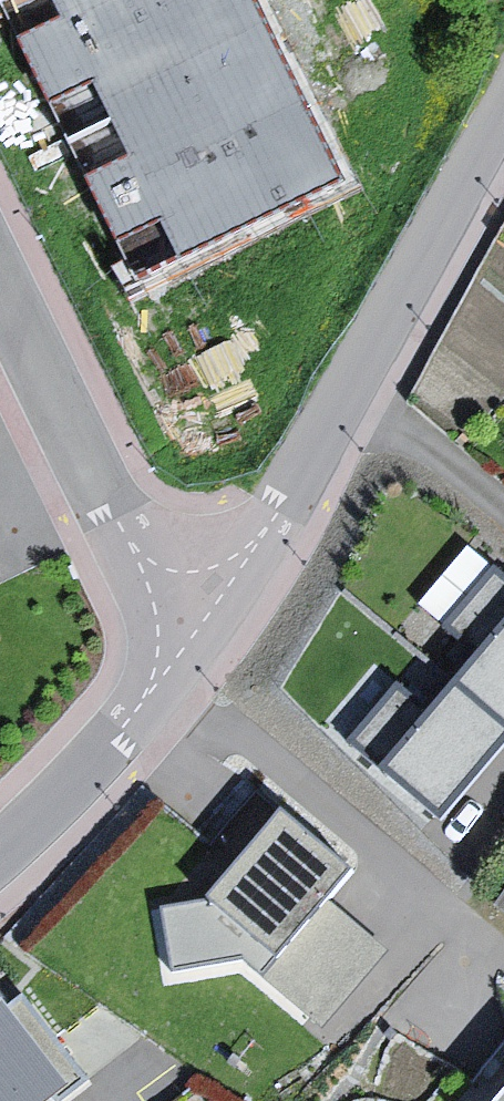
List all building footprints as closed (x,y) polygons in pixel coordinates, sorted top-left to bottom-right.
[(255,0),(0,0),(0,5),(135,282),(343,180),(255,0)] [(447,828),(503,760),(503,582),(498,578),(451,634),(487,664),(438,723),(402,693),(354,750),(447,828)] [(204,892),(157,900),(168,967),(243,954),(320,1018),(381,944),(321,895),(348,862),(277,804),(204,892)] [(495,914),(503,920),(503,899),(495,914)] [(75,1065),(18,983),(0,997),(0,1100),(26,1100),(75,1065)] [(481,1100),(503,1100),(503,1074),(481,1100)]
